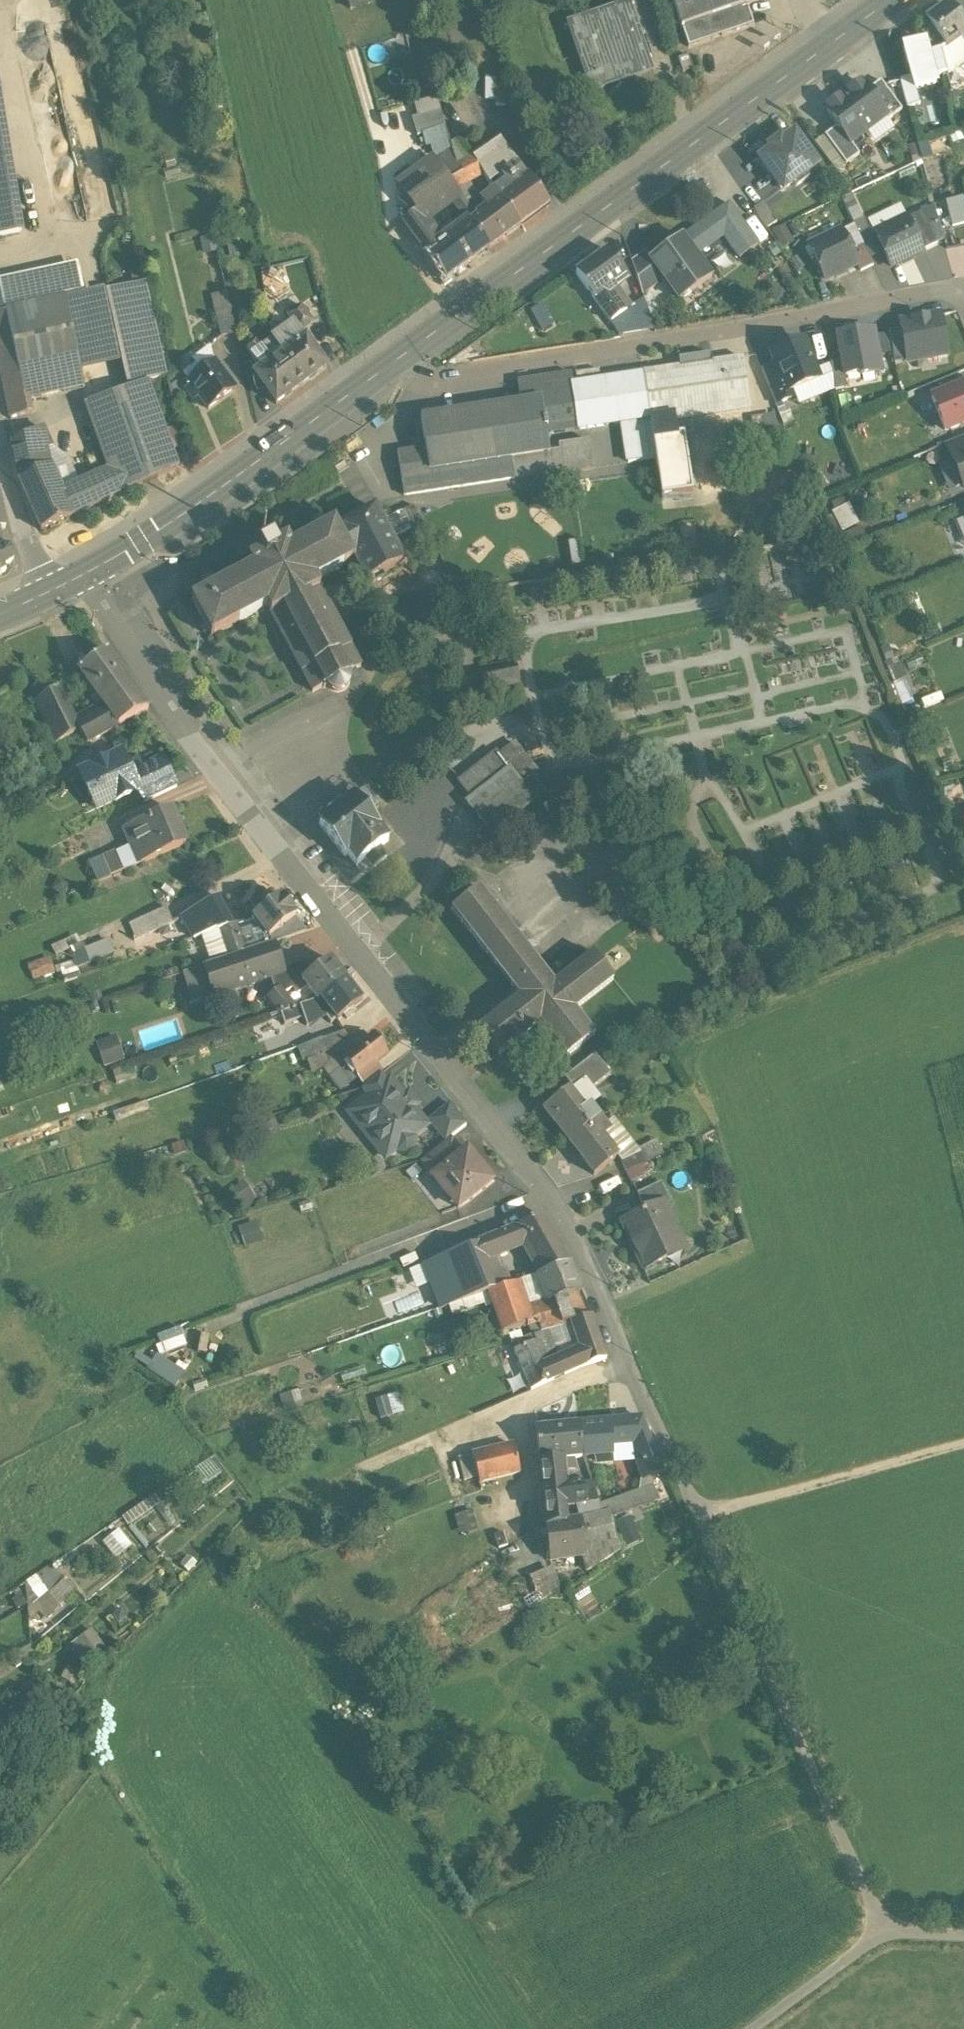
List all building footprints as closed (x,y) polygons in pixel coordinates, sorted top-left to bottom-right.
[(351,9),(380,0),(348,0),(351,9)] [(673,2),(672,2),(673,4),(674,4),(681,26),(681,27),(681,28),(682,28),(688,47),(753,25),(747,5),(762,0),(672,0),(673,2)] [(925,22),(944,48),(945,49),(963,35),(963,27),(948,5),(925,22)] [(612,10),(574,23),(592,74),(598,72),(597,72),(609,68),(613,77),(625,72),(625,73),(644,67),(633,34),(621,38),(613,12),(612,10)] [(944,48),(933,32),(926,37),(922,38),(923,42),(924,42),(928,54),(939,51),(939,52),(944,48)] [(923,42),(903,47),(911,77),(914,89),(916,88),(936,83),(934,77),(946,74),(939,52),(939,51),(928,54),(924,42),(923,42)] [(948,82),(950,91),(963,88),(963,80),(963,75),(948,82)] [(911,77),(900,80),(907,107),(920,103),(916,88),(914,89),(911,77)] [(497,104),(505,105),(507,86),(496,85),(495,79),(486,79),(485,97),(495,100),(497,104)] [(902,109),(881,80),(868,90),(886,114),(885,115),(888,119),(902,109)] [(850,93),(839,101),(838,99),(828,106),(829,108),(826,110),(837,126),(849,141),(850,141),(885,115),(886,114),(868,90),(863,83),(860,85),(858,83),(848,91),(850,93)] [(437,97),(414,104),(418,118),(441,111),(437,97)] [(413,121),(418,137),(445,126),(441,111),(413,121)] [(0,122),(0,235),(18,232),(0,122)] [(837,126),(824,135),(846,164),(859,154),(850,141),(849,141),(837,126)] [(816,165),(794,134),(782,143),(780,140),(769,147),(772,150),(760,159),(783,190),(794,181),(797,185),(808,177),(805,173),(816,165)] [(476,176),(482,172),(474,158),(462,137),(451,142),(457,164),(466,159),(476,176)] [(548,205),(500,139),(474,158),(487,181),(494,191),(520,226),(548,205)] [(457,164),(452,146),(434,159),(450,181),(462,173),(457,164)] [(434,159),(396,187),(415,213),(416,212),(425,224),(452,203),(461,196),(450,181),(434,159)] [(462,173),(450,181),(461,196),(466,203),(473,197),(476,194),(467,181),(476,176),(466,159),(457,164),(462,173)] [(520,226),(494,191),(480,202),(486,209),(476,217),(476,218),(470,223),(489,249),(520,226)] [(466,203),(461,196),(452,203),(468,224),(470,223),(476,218),(476,217),(469,207),(466,203)] [(963,224),(963,203),(962,196),(945,202),(952,228),(963,224)] [(473,197),(466,203),(469,207),(476,202),(473,197)] [(777,222),(763,202),(753,209),(767,229),(777,222)] [(729,203),(682,238),(694,253),(722,233),(741,219),(729,203)] [(934,207),(907,220),(922,251),(943,240),(934,207)] [(425,224),(416,212),(415,213),(402,223),(425,255),(440,244),(425,224)] [(741,219),(722,233),(740,258),(759,244),(741,219)] [(907,219),(874,234),(890,267),(922,251),(907,220),(907,219)] [(489,249),(470,223),(468,224),(457,232),(476,258),(489,249)] [(440,244),(425,255),(445,281),(476,258),(457,232),(440,244)] [(841,232),(809,247),(824,279),(857,264),(850,251),(841,232)] [(650,259),(649,260),(660,274),(662,273),(666,279),(682,300),(712,278),(694,253),(682,238),(681,236),(650,259)] [(863,245),(850,251),(857,264),(861,272),(873,266),(863,245)] [(608,250),(576,273),(595,301),(610,291),(628,278),(608,250)] [(650,259),(646,253),(632,263),(643,297),(666,279),(662,273),(660,274),(649,260),(650,259)] [(0,279),(0,313),(65,299),(80,372),(119,364),(103,289),(83,293),(76,263),(0,279)] [(312,320),(301,305),(310,299),(304,280),(274,298),(298,331),(312,320)] [(145,282),(105,291),(127,388),(145,382),(145,383),(166,375),(145,282)] [(626,312),(610,291),(595,301),(619,334),(654,329),(651,311),(644,300),(626,312)] [(0,313),(0,369),(10,418),(31,412),(28,399),(83,387),(80,372),(65,299),(0,313)] [(947,354),(939,317),(900,325),(908,362),(947,354)] [(872,329),(837,336),(842,362),(845,377),(880,370),(872,329)] [(294,347),(281,356),(301,384),(324,367),(301,336),(291,343),(294,347)] [(281,354),(273,338),(259,348),(255,342),(245,350),(259,370),(254,374),(275,403),(301,384),(281,356),(281,355),(281,354)] [(803,342),(770,355),(775,366),(786,393),(793,391),(819,380),(803,342)] [(708,355),(678,360),(679,368),(641,374),(641,376),(648,419),(648,421),(675,417),(748,405),(740,358),(709,363),(708,355)] [(842,362),(830,365),(835,390),(847,388),(842,362)] [(197,396),(207,409),(233,390),(212,363),(200,372),(196,366),(183,376),(187,381),(187,382),(189,386),(184,390),(192,400),(197,396)] [(786,393),(775,366),(762,371),(775,405),(795,397),(793,391),(786,393)] [(520,404),(419,419),(424,449),(396,454),(402,494),(513,477),(510,458),(548,452),(544,429),(576,424),(576,428),(621,421),(648,419),(641,376),(570,385),(568,373),(516,381),(520,404)] [(78,487),(65,493),(75,515),(175,469),(175,468),(145,383),(145,382),(127,388),(87,403),(111,472),(78,487)] [(945,431),(963,423),(963,386),(932,399),(945,431)] [(769,416),(750,419),(754,443),(773,440),(769,416)] [(675,417),(648,421),(660,497),(693,492),(684,437),(678,438),(675,417)] [(654,459),(648,419),(621,421),(628,463),(654,459)] [(176,426),(166,429),(171,448),(181,446),(176,426)] [(42,469),(36,455),(50,448),(41,428),(10,442),(18,480),(42,469)] [(946,444),(952,459),(963,454),(963,437),(946,444)] [(587,439),(557,444),(558,450),(548,452),(510,458),(513,477),(559,470),(560,473),(592,467),(587,439)] [(66,459),(50,448),(36,455),(42,469),(47,466),(60,495),(65,493),(78,487),(66,459)] [(952,459),(963,489),(963,454),(952,459)] [(42,469),(18,480),(40,530),(75,515),(65,493),(60,495),(47,466),(42,469)] [(375,509),(337,529),(354,560),(366,583),(404,563),(391,540),(382,523),(375,509)] [(402,513),(400,514),(409,531),(415,542),(428,535),(420,518),(402,513)] [(400,514),(382,523),(391,540),(409,531),(400,514)] [(335,524),(292,547),(288,540),(249,560),(253,568),(192,600),(212,637),(267,607),(302,672),(297,675),(304,688),(309,686),(313,692),(324,687),(324,688),(327,686),(335,693),(344,692),(350,683),(349,675),(351,674),(350,673),(361,667),(316,581),(354,560),(337,529),(335,524)] [(5,570),(3,567),(6,565),(9,562),(11,559),(12,556),(12,554),(12,552),(11,551),(10,550),(9,549),(6,548),(4,548),(0,548),(0,573),(5,570)] [(107,653),(79,672),(105,709),(118,727),(148,710),(107,653)] [(514,663),(478,670),(483,690),(518,683),(514,663)] [(76,725),(57,690),(33,703),(56,744),(79,731),(75,726),(76,725)] [(118,727),(105,709),(76,725),(75,726),(79,731),(87,744),(118,727)] [(537,774),(512,743),(496,756),(520,787),(530,779),(531,780),(537,774)] [(494,754),(459,782),(472,799),(466,803),(490,833),(509,819),(498,804),(520,787),(496,756),(494,754)] [(125,767),(121,758),(123,758),(122,756),(121,757),(120,756),(107,762),(107,761),(92,767),(93,768),(79,774),(96,811),(135,793),(136,794),(143,803),(148,801),(142,789),(170,777),(163,760),(129,775),(126,769),(128,768),(127,766),(125,767)] [(170,777),(142,789),(148,801),(176,788),(170,777)] [(520,787),(498,804),(509,819),(541,793),(531,780),(530,779),(520,787)] [(371,820),(354,798),(320,825),(345,857),(348,856),(357,867),(366,860),(380,848),(388,842),(380,830),(383,828),(374,817),(371,820)] [(171,811),(130,828),(144,863),(180,848),(173,832),(179,829),(171,811)] [(387,857),(380,848),(366,860),(372,869),(387,857)] [(124,871),(116,853),(103,859),(111,876),(124,871)] [(553,985),(478,889),(451,911),(519,998),(478,1030),(498,1056),(539,1024),(565,1057),(593,1036),(573,1011),(613,980),(592,954),(553,985)] [(281,896),(253,918),(269,938),(296,917),(297,916),(281,896)] [(232,925),(218,897),(181,917),(193,939),(221,929),(232,925)] [(133,939),(134,941),(174,924),(167,908),(129,924),(135,938),(133,939)] [(296,917),(269,938),(271,943),(273,943),(306,932),(296,917)] [(637,919),(592,954),(613,980),(622,992),(666,957),(637,919)] [(232,925),(221,929),(230,957),(244,952),(246,952),(236,924),(232,925)] [(67,942),(77,968),(114,953),(108,938),(82,948),(78,937),(67,942)] [(246,952),(244,952),(230,957),(205,966),(215,996),(270,978),(283,973),(282,970),(273,943),(271,943),(246,952)] [(312,973),(304,980),(302,982),(303,983),(307,988),(317,1001),(320,999),(345,980),(330,960),(312,973)] [(304,962),(282,970),(283,973),(270,978),(275,993),(280,990),(284,994),(293,989),(294,990),(303,983),(302,982),(304,980),(312,973),(304,962)] [(205,966),(183,973),(193,1004),(215,996),(205,966)] [(362,1002),(345,980),(320,999),(327,1008),(338,1022),(345,1015),(348,1019),(354,1015),(351,1011),(362,1002)] [(303,983),(294,990),(298,995),(307,988),(303,983)] [(275,993),(269,998),(280,1013),(295,1009),(284,994),(280,990),(275,993)] [(320,999),(317,1001),(301,1007),(310,1019),(312,1021),(315,1018),(327,1008),(320,999)] [(269,1018),(276,1040),(287,1037),(280,1014),(269,1018)] [(340,1093),(358,1076),(341,1053),(350,1046),(341,1034),(302,1048),(311,1074),(322,1070),(340,1093)] [(116,1035),(96,1041),(104,1066),(125,1059),(116,1035)] [(364,1044),(360,1039),(350,1046),(341,1053),(358,1076),(373,1065),(387,1055),(374,1037),(364,1044)] [(595,1055),(565,1078),(574,1089),(583,1082),(590,1090),(610,1074),(595,1055)] [(356,1079),(363,1088),(381,1075),(373,1065),(358,1076),(356,1079)] [(363,1088),(362,1090),(369,1099),(388,1084),(381,1075),(363,1088)] [(424,1126),(390,1083),(388,1084),(369,1099),(350,1114),(387,1159),(397,1151),(398,1149),(405,1150),(412,1145),(413,1137),(412,1136),(424,1126)] [(582,1112),(567,1093),(543,1111),(568,1143),(599,1119),(588,1107),(582,1112)] [(429,1121),(445,1142),(466,1126),(449,1105),(429,1121)] [(599,1119),(568,1143),(593,1176),(617,1157),(602,1138),(609,1132),(605,1126),(599,1119)] [(617,1157),(621,1163),(641,1154),(613,1120),(605,1126),(609,1132),(602,1138),(617,1157)] [(451,1137),(420,1162),(433,1178),(464,1153),(451,1137)] [(464,1153),(433,1178),(458,1209),(492,1182),(467,1150),(464,1153)] [(641,1154),(621,1163),(625,1172),(626,1171),(645,1163),(641,1154)] [(645,1163),(626,1171),(631,1181),(651,1172),(646,1162),(645,1163)] [(661,1183),(637,1194),(645,1212),(664,1203),(664,1205),(670,1203),(661,1183)] [(645,1212),(621,1223),(643,1270),(666,1259),(662,1250),(681,1241),(664,1205),(664,1203),(645,1212)] [(544,1217),(517,1228),(544,1273),(545,1275),(569,1264),(544,1217)] [(518,1229),(480,1243),(485,1257),(493,1257),(525,1241),(518,1229)] [(505,1273),(493,1277),(485,1257),(480,1243),(456,1252),(432,1261),(450,1307),(474,1298),(490,1292),(498,1289),(509,1285),(505,1273)] [(569,1264),(545,1275),(544,1273),(537,1276),(549,1304),(554,1302),(581,1293),(569,1264)] [(537,1276),(514,1284),(524,1311),(549,1304),(537,1276)] [(498,1289),(490,1292),(503,1333),(526,1326),(529,1325),(524,1311),(514,1284),(509,1285),(498,1289)] [(549,1304),(524,1311),(529,1325),(526,1326),(528,1328),(539,1324),(541,1332),(561,1325),(554,1302),(549,1304)] [(578,1350),(558,1359),(547,1365),(553,1380),(585,1366),(605,1359),(591,1317),(572,1322),(578,1350)] [(179,1329),(157,1335),(162,1352),(184,1346),(179,1329)] [(545,1338),(537,1341),(541,1351),(548,1348),(545,1338)] [(537,1341),(515,1351),(531,1389),(553,1380),(547,1365),(541,1351),(537,1341)] [(157,1354),(146,1368),(173,1387),(184,1372),(157,1354)] [(661,1472),(641,1418),(623,1419),(625,1437),(630,1436),(644,1478),(650,1476),(661,1472)] [(623,1419),(609,1420),(610,1438),(625,1437),(623,1419)] [(609,1420),(578,1423),(582,1457),(583,1457),(597,1456),(597,1461),(612,1460),(610,1438),(609,1420)] [(578,1423),(536,1427),(540,1461),(556,1460),(582,1457),(578,1423)] [(513,1446),(473,1456),(478,1484),(520,1473),(513,1446)] [(556,1460),(540,1461),(542,1483),(557,1479),(556,1460)] [(644,1489),(599,1505),(601,1515),(610,1513),(611,1517),(658,1500),(650,1476),(644,1478),(644,1489)] [(557,1479),(542,1483),(545,1525),(563,1522),(564,1507),(563,1507),(557,1479)] [(591,1484),(564,1488),(562,1479),(557,1479),(563,1507),(564,1507),(591,1503),(592,1503),(597,1502),(591,1484)] [(597,1502),(592,1503),(596,1516),(601,1515),(599,1505),(597,1502)] [(473,1511),(455,1516),(460,1534),(478,1530),(473,1511)] [(596,1516),(580,1520),(585,1553),(599,1549),(598,1544),(608,1541),(611,1553),(620,1548),(611,1517),(610,1513),(601,1515),(596,1516)] [(631,1516),(619,1520),(628,1544),(640,1540),(631,1516)] [(563,1522),(545,1525),(551,1561),(585,1555),(585,1553),(580,1520),(563,1522)] [(103,1543),(115,1558),(130,1545),(118,1530),(103,1543)] [(611,1553),(608,1541),(598,1544),(599,1549),(585,1553),(585,1555),(586,1567),(587,1569),(611,1553)] [(72,1593),(50,1566),(25,1584),(28,1619),(35,1611),(44,1620),(72,1593)] [(71,1643),(85,1662),(104,1648),(89,1629),(71,1643)]
